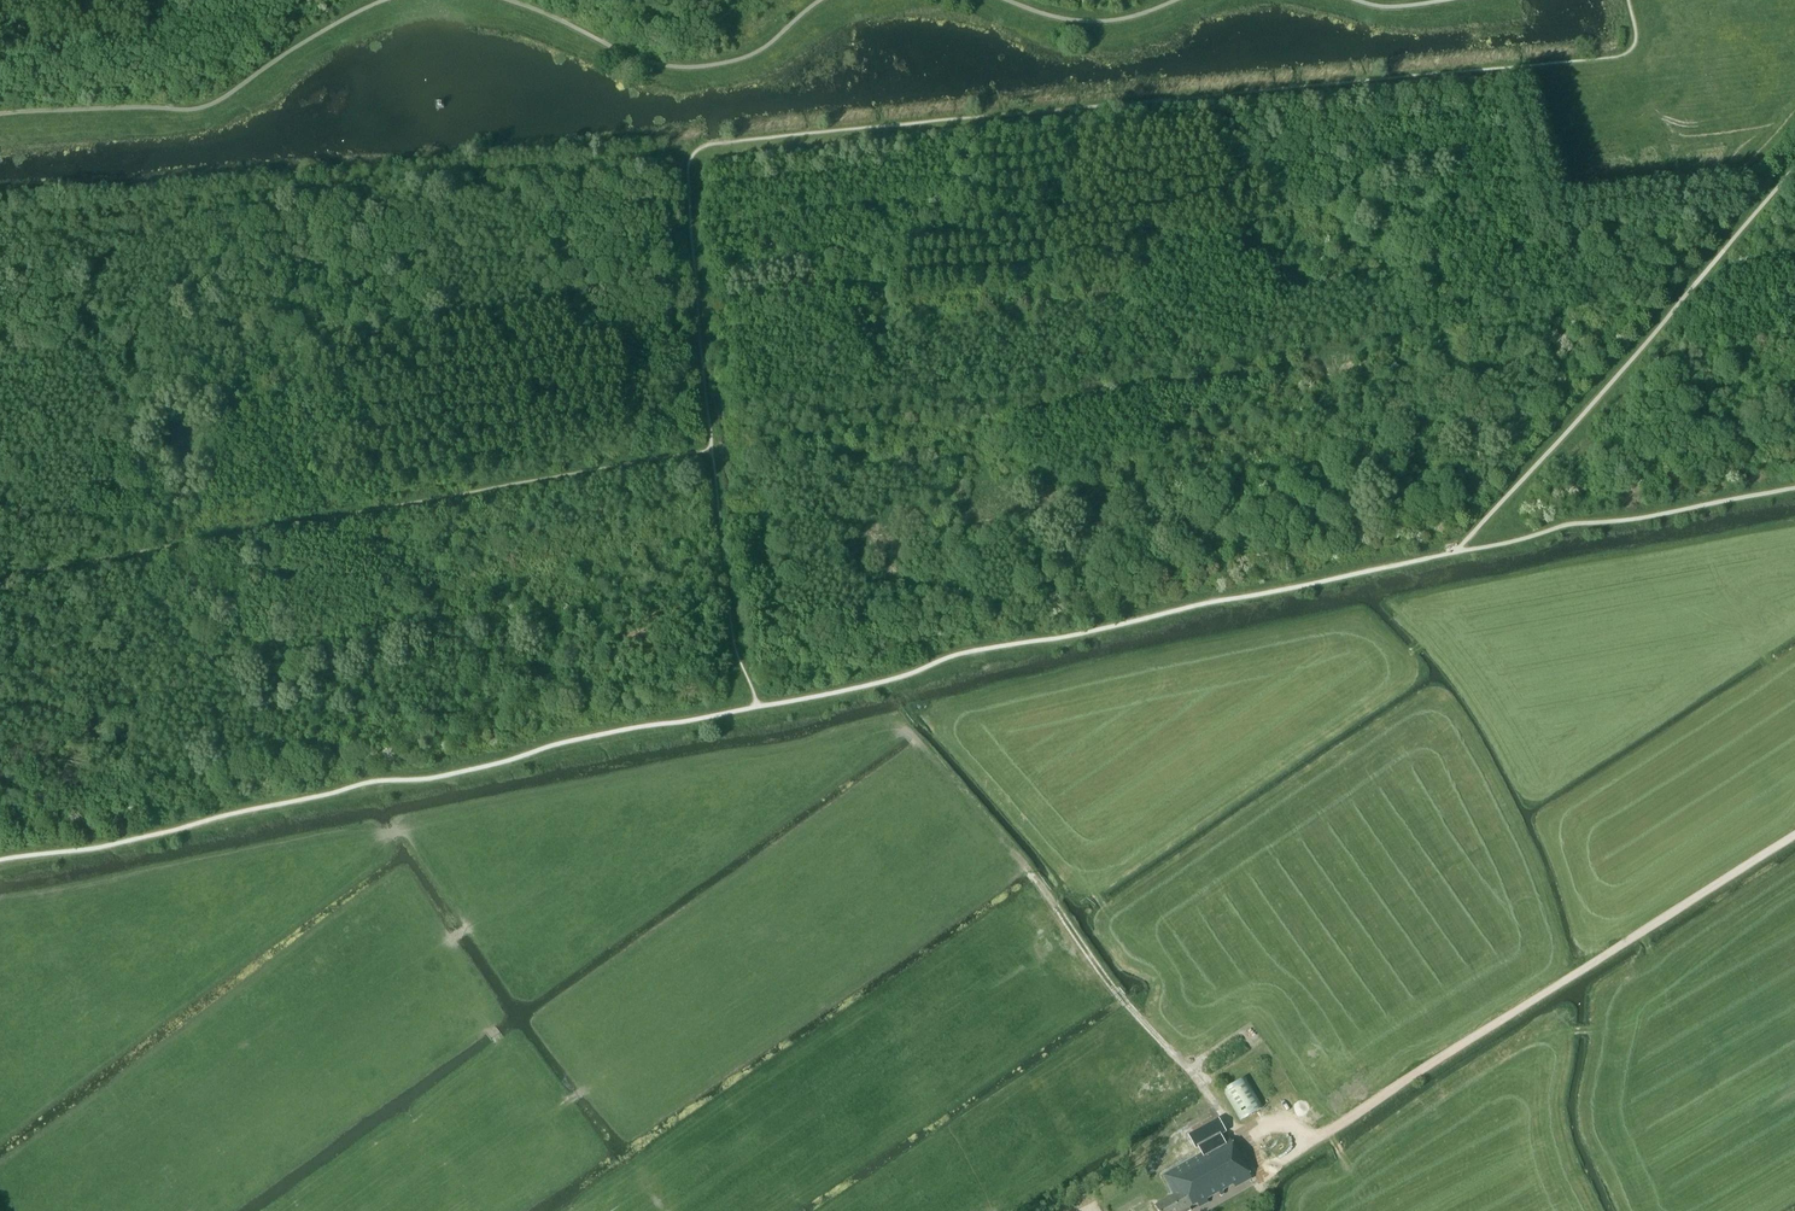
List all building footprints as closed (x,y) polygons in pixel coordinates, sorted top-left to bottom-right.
[(1241,1122),(1263,1109),(1245,1077),(1223,1089),(1241,1122)] [(1219,1124),(1186,1143),(1193,1158),(1163,1175),(1171,1192),(1175,1192),(1155,1204),(1158,1210),(1189,1210),(1191,1210),(1190,1207),(1193,1205),(1199,1203),(1251,1175),(1229,1136),(1227,1137),(1219,1124)]
